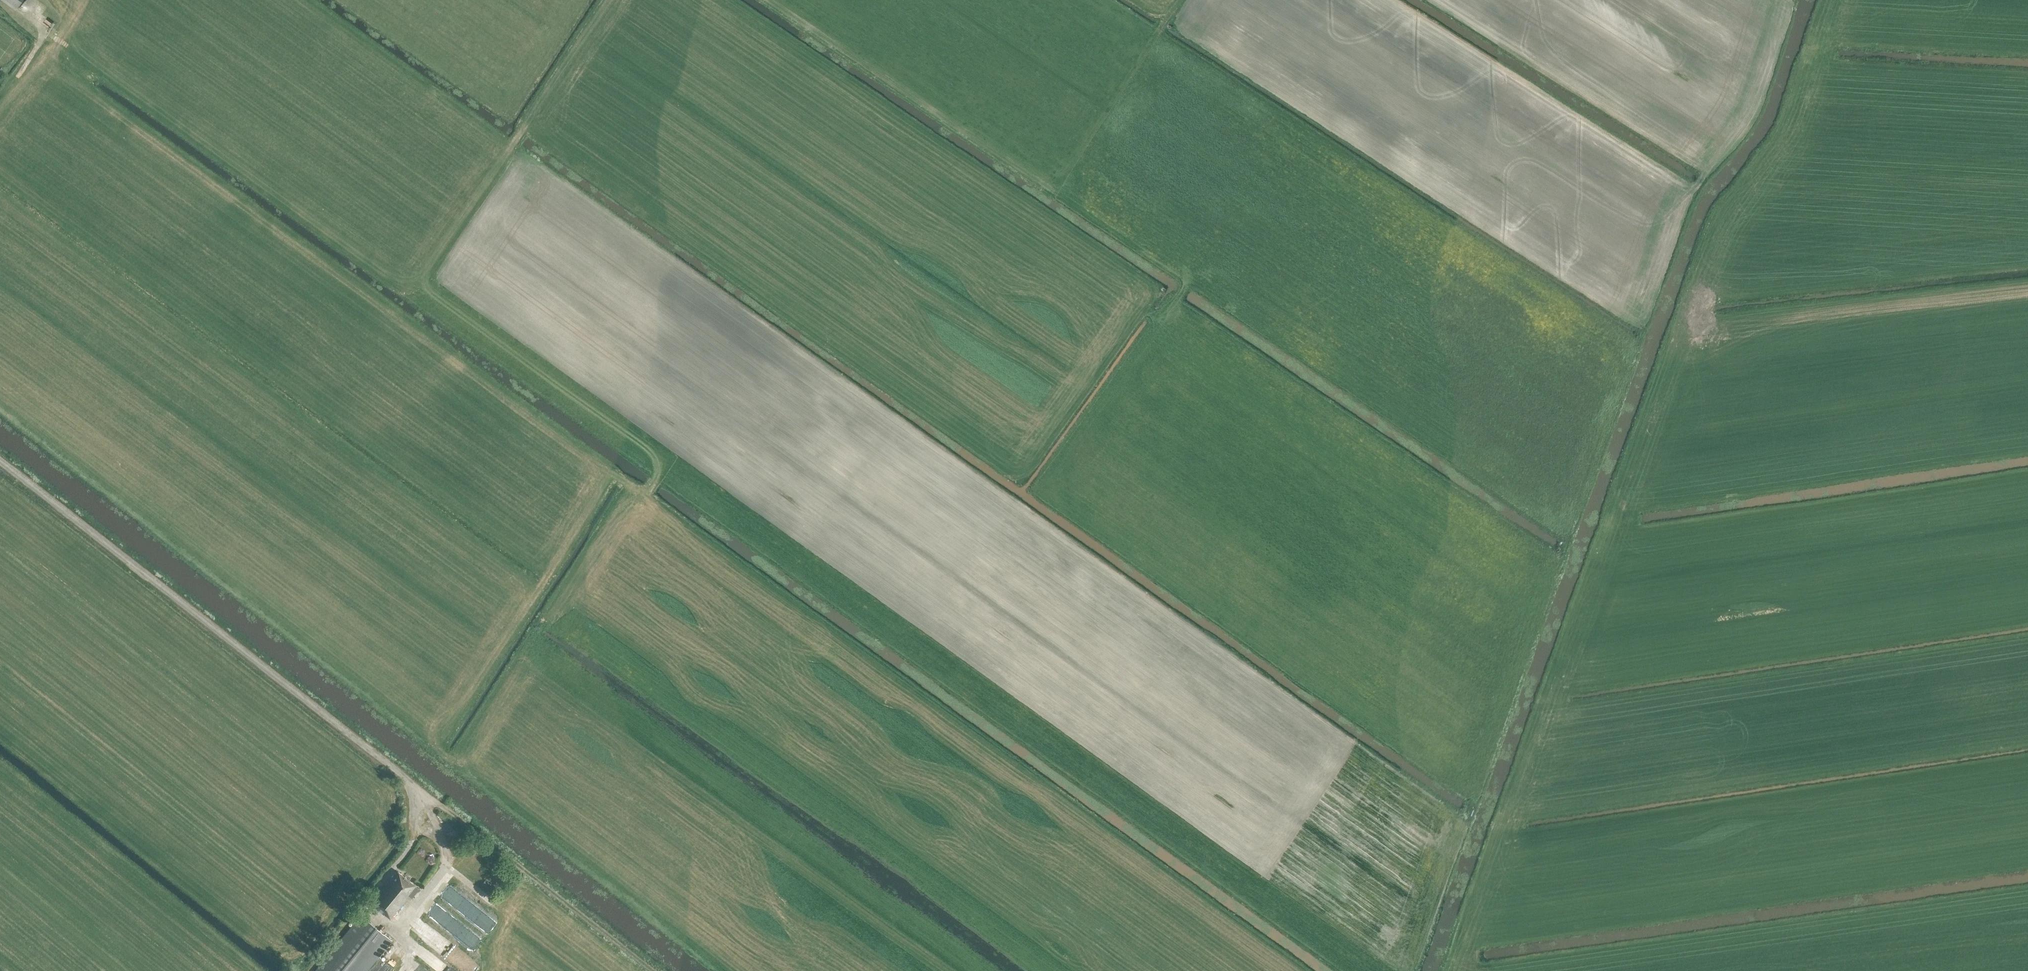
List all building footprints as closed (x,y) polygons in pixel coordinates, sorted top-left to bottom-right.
[(22,0),(2,0),(15,10),(22,0)] [(419,890),(416,887),(416,886),(397,871),(390,880),(389,879),(371,902),(376,907),(390,919),(398,909),(402,913),(413,899),(412,898),(419,890)] [(477,904),(466,916),(483,932),(494,920),(477,904)] [(378,957),(391,941),(360,915),(315,970),(392,970),(394,969),(378,957)] [(446,939),(444,942),(450,946),(445,956),(462,966),(468,956),(450,945),(452,943),(446,939)]
